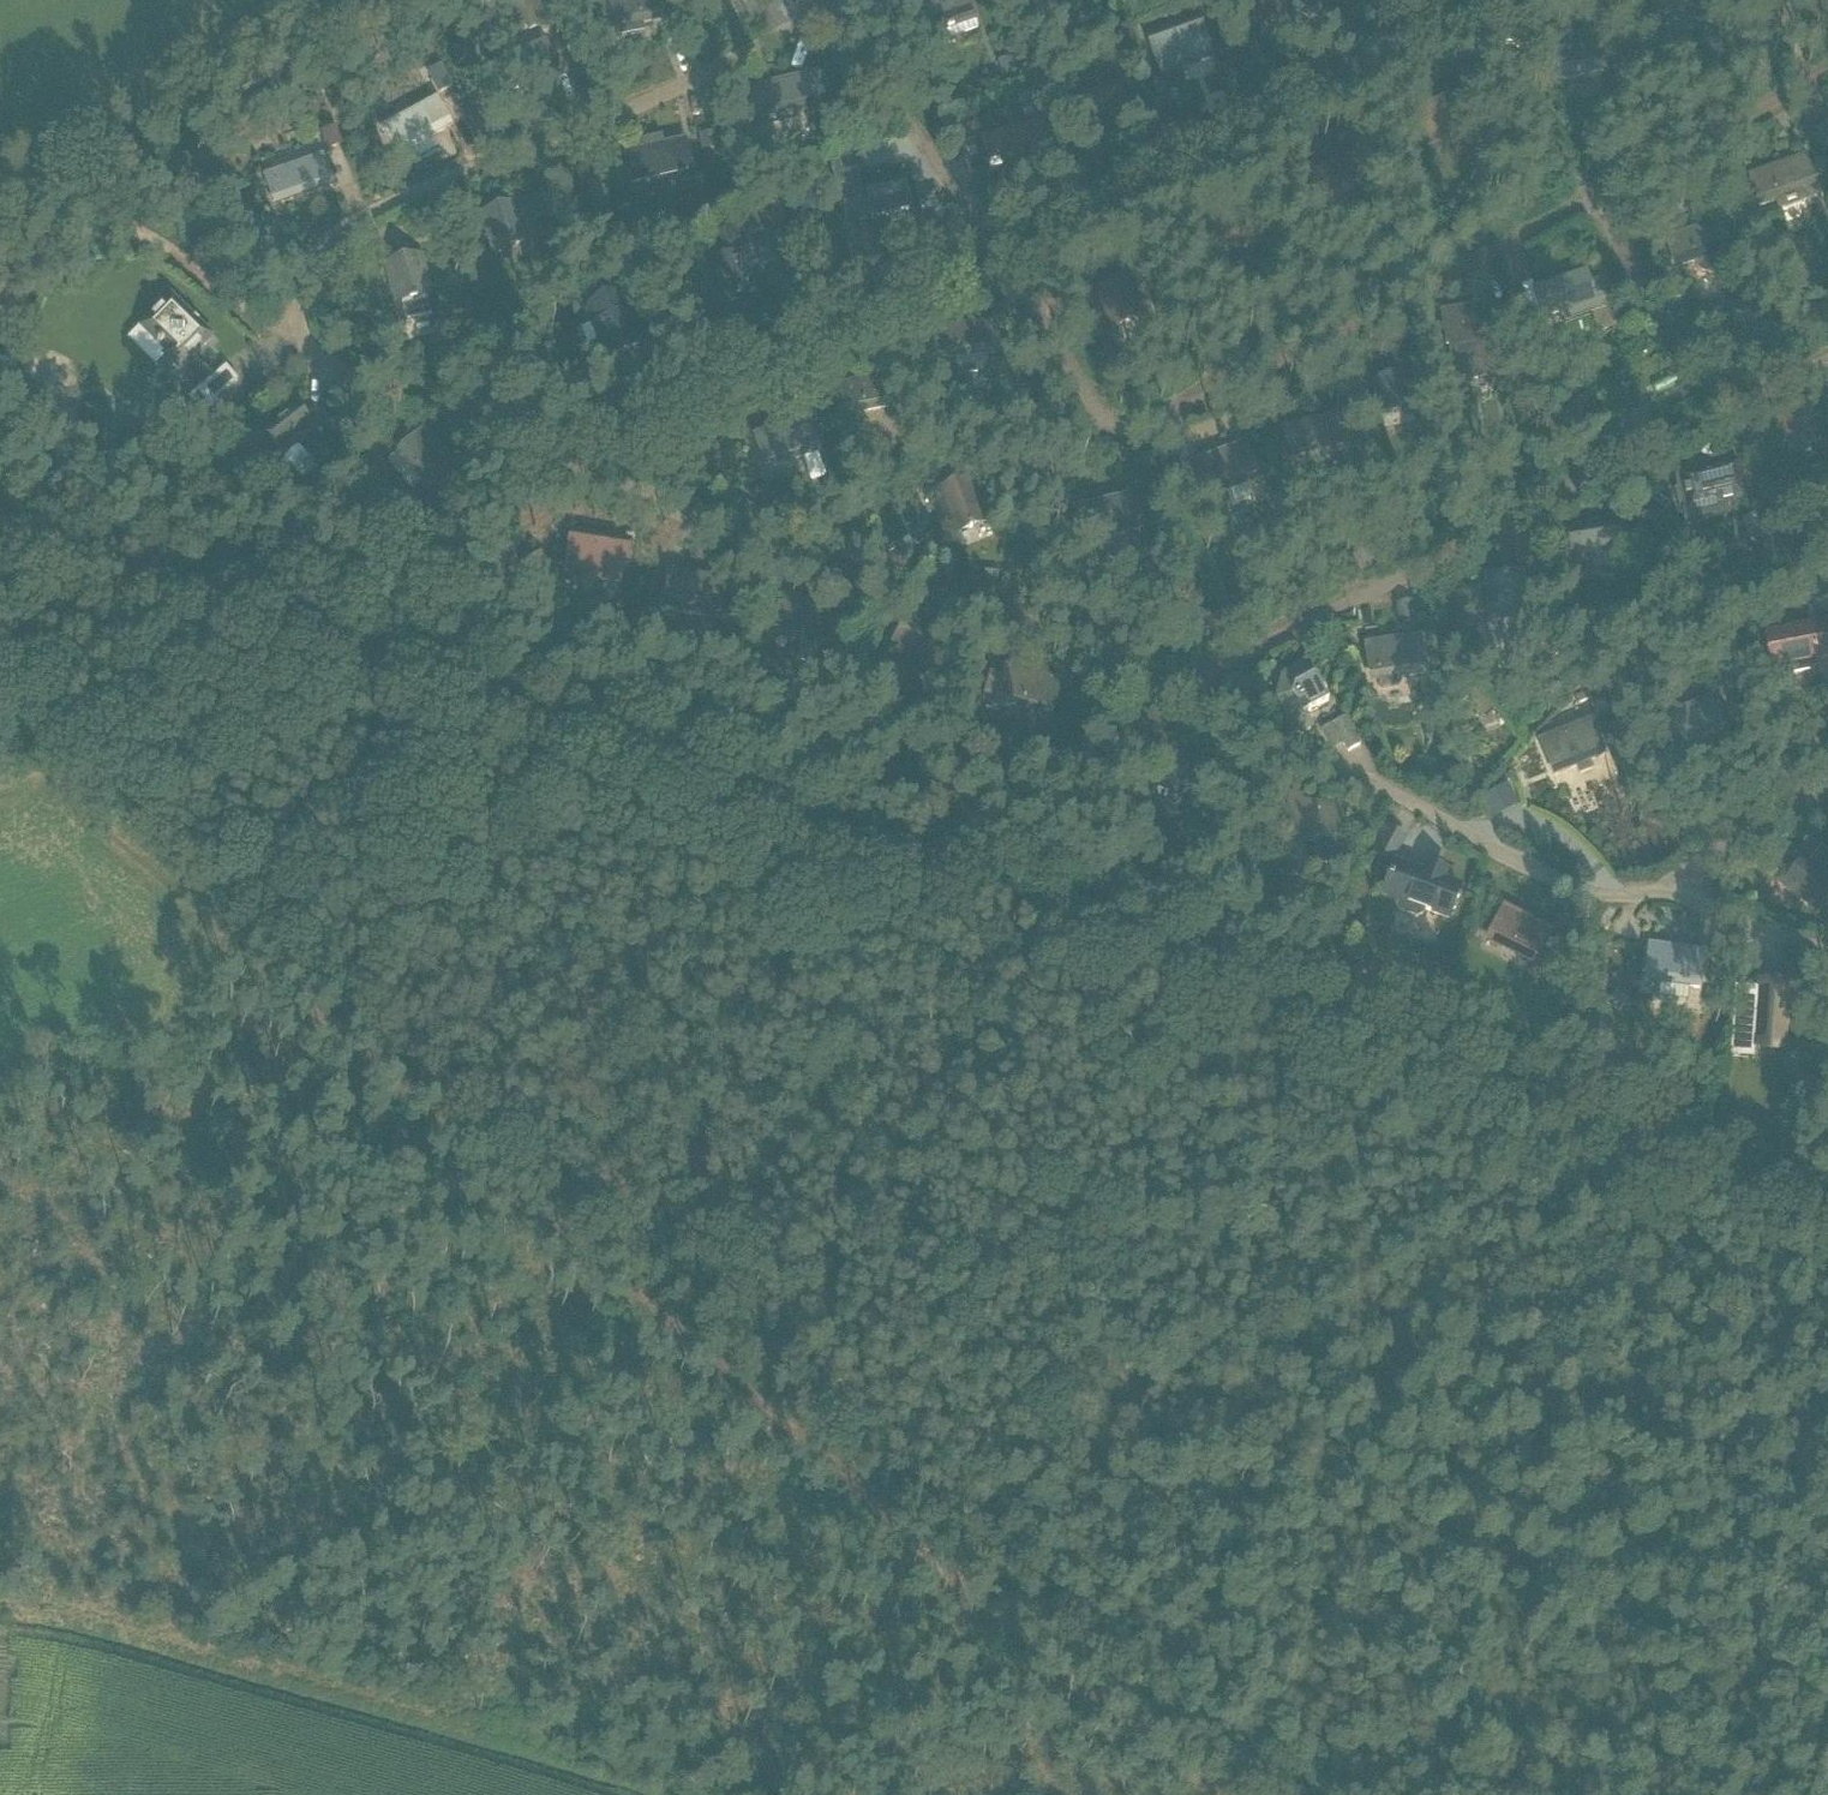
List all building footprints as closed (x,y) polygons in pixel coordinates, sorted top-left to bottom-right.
[(968,0),(933,0),(922,4),(926,17),(931,16),(937,34),(948,30),(949,32),(953,30),(953,28),(962,25),(964,32),(977,28),(968,0)] [(1245,4),(1255,26),(1270,19),(1271,20),(1273,19),(1273,17),(1287,11),(1282,0),(1243,0),(1245,4)] [(1163,31),(1143,38),(1155,73),(1176,65),(1211,53),(1203,30),(1198,18),(1163,31)] [(489,65),(493,73),(503,95),(517,88),(515,82),(536,72),(539,78),(551,72),(549,67),(555,64),(543,39),(489,65)] [(825,71),(735,92),(741,119),(733,121),(736,133),(798,119),(803,108),(832,101),(825,71)] [(382,126),(386,134),(398,155),(412,147),(409,142),(429,131),(433,136),(444,130),(442,125),(447,121),(437,100),(435,96),(382,126)] [(983,139),(988,157),(991,169),(1010,164),(1011,168),(1035,161),(1034,157),(1049,153),(1041,123),(983,139)] [(336,127),(320,133),(327,150),(343,144),(336,127)] [(627,160),(630,176),(632,181),(684,169),(681,159),(689,157),(685,139),(664,144),(662,135),(637,140),(639,150),(625,153),(627,160)] [(321,155),(264,175),(272,197),(278,194),(281,203),(293,199),(291,193),(315,185),(317,191),(332,185),(321,155)] [(1749,177),(1755,195),(1761,193),(1765,204),(1773,202),(1776,211),(1819,195),(1816,187),(1816,186),(1806,157),(1749,177)] [(598,158),(587,162),(594,183),(606,178),(598,158)] [(630,176),(627,160),(616,162),(621,184),(632,181),(630,176)] [(912,229),(914,229),(907,203),(909,202),(908,197),(906,197),(899,170),(889,172),(890,176),(865,182),(865,178),(863,179),(876,231),(888,229),(885,216),(908,211),(912,229)] [(937,197),(922,200),(926,215),(940,211),(937,197)] [(482,217),(490,239),(494,251),(509,245),(510,247),(513,246),(512,244),(527,239),(524,228),(516,205),(482,217)] [(448,215),(432,219),(435,235),(452,231),(448,215)] [(1682,266),(1694,262),(1695,267),(1705,272),(1716,269),(1721,259),(1719,253),(1729,250),(1726,241),(1730,240),(1727,230),(1723,231),(1719,221),(1666,239),(1672,257),(1678,255),(1682,266)] [(421,257),(387,266),(396,301),(411,296),(412,298),(415,298),(414,296),(430,292),(421,257)] [(1592,271),(1534,288),(1533,289),(1531,282),(1515,287),(1521,308),(1535,304),(1539,318),(1560,312),(1563,322),(1615,306),(1606,277),(1595,280),(1592,271)] [(1130,281),(1096,294),(1110,327),(1125,321),(1125,323),(1128,322),(1127,320),(1143,314),(1130,281)] [(478,286),(470,289),(474,299),(482,296),(478,286)] [(179,371),(214,337),(170,292),(138,326),(164,351),(161,354),(179,371)] [(619,293),(587,307),(608,356),(623,349),(624,351),(627,350),(626,348),(641,341),(619,293)] [(1484,379),(1473,306),(1439,311),(1444,349),(1447,349),(1451,383),(1484,379)] [(935,328),(937,347),(943,346),(944,358),(953,357),(953,362),(962,374),(980,372),(987,364),(986,354),(998,353),(995,323),(935,328)] [(1524,340),(1510,343),(1512,356),(1526,353),(1524,340)] [(188,397),(201,412),(239,380),(226,365),(188,397)] [(1371,381),(1376,405),(1378,417),(1414,410),(1407,373),(1371,381)] [(840,385),(843,403),(848,402),(850,413),(902,404),(896,374),(840,385)] [(340,447),(330,434),(323,439),(298,406),(265,432),(282,455),(302,440),(309,450),(306,452),(317,465),(340,447)] [(1282,428),(1287,446),(1293,444),(1296,456),(1345,443),(1337,413),(1282,428)] [(806,417),(755,435),(759,447),(765,445),(770,462),(801,452),(803,457),(818,452),(806,417)] [(1611,432),(1601,419),(1590,427),(1600,440),(1611,432)] [(427,427),(397,452),(432,495),(462,470),(427,427)] [(1191,463),(1198,481),(1203,479),(1208,490),(1218,486),(1219,490),(1226,493),(1244,486),(1248,479),(1246,475),(1256,471),(1253,463),(1258,461),(1253,449),(1248,451),(1245,442),(1191,463)] [(1465,447),(1469,466),(1483,463),(1479,444),(1465,447)] [(1519,465),(1524,480),(1536,476),(1531,462),(1519,465)] [(1680,476),(1683,488),(1688,511),(1740,500),(1732,464),(1680,476)] [(1823,465),(1808,470),(1812,485),(1827,480),(1823,465)] [(936,491),(939,499),(953,532),(968,526),(969,528),(972,527),(971,525),(986,518),(969,477),(936,491)] [(753,510),(745,506),(738,503),(731,516),(739,520),(747,524),(753,510)] [(1772,509),(1756,516),(1741,523),(1749,540),(1764,533),(1780,526),(1772,509)] [(1569,532),(1572,550),(1574,562),(1626,554),(1622,524),(1569,532)] [(571,532),(568,556),(566,569),(608,575),(611,557),(631,560),(634,541),(571,532)] [(1484,575),(1486,599),(1488,622),(1527,619),(1523,572),(1484,575)] [(771,588),(761,584),(757,596),(767,599),(771,588)] [(1802,604),(1816,601),(1814,588),(1799,590),(1802,604)] [(785,594),(780,607),(772,633),(825,650),(837,611),(785,594)] [(1823,625),(1771,635),(1777,664),(1815,657),(1823,655),(1827,654),(1827,624),(1823,625)] [(1401,675),(1409,674),(1410,675),(1425,673),(1419,638),(1418,633),(1362,642),(1369,681),(1375,680),(1376,686),(1381,689),(1396,687),(1402,681),(1401,675)] [(1305,712),(1326,701),(1313,676),(1308,678),(1301,664),(1280,674),(1273,699),(1292,733),(1299,736),(1314,729),(1305,712)] [(1007,667),(1004,679),(996,677),(987,707),(1001,711),(1005,698),(1036,706),(1034,712),(1049,716),(1059,682),(1007,667)] [(1237,688),(1219,696),(1226,711),(1243,703),(1237,688)] [(1587,690),(1574,695),(1576,702),(1590,698),(1587,690)] [(1590,698),(1588,698),(1594,712),(1607,706),(1602,693),(1590,698)] [(1659,720),(1664,731),(1674,753),(1688,747),(1685,742),(1715,728),(1708,712),(1713,710),(1708,699),(1659,720)] [(1361,744),(1346,715),(1319,730),(1331,751),(1342,745),(1347,752),(1361,744)] [(1604,754),(1590,721),(1540,741),(1554,774),(1604,754)] [(1437,762),(1425,770),(1435,784),(1447,775),(1437,762)] [(1481,793),(1489,816),(1516,806),(1508,783),(1481,793)] [(1290,802),(1286,838),(1313,842),(1310,866),(1336,869),(1343,809),(1290,802)] [(1827,897),(1827,870),(1797,847),(1772,881),(1815,914),(1827,897)] [(1392,860),(1379,897),(1394,903),(1397,911),(1416,918),(1424,914),(1449,923),(1462,887),(1446,881),(1450,870),(1425,861),(1421,870),(1392,860)] [(1357,880),(1349,895),(1361,901),(1369,886),(1357,880)] [(1504,921),(1497,934),(1495,937),(1524,952),(1521,957),(1535,964),(1552,932),(1504,907),(1498,918),(1504,921)] [(1471,940),(1476,936),(1475,931),(1470,929),(1465,932),(1466,938),(1471,940)] [(1650,945),(1645,981),(1698,988),(1700,976),(1703,952),(1650,945)] [(1359,964),(1336,973),(1345,995),(1368,985),(1359,964)] [(1791,983),(1757,980),(1757,988),(1753,1048),(1786,1050),(1791,983)] [(1707,1120),(1700,1131),(1710,1137),(1717,1127),(1707,1120)]
